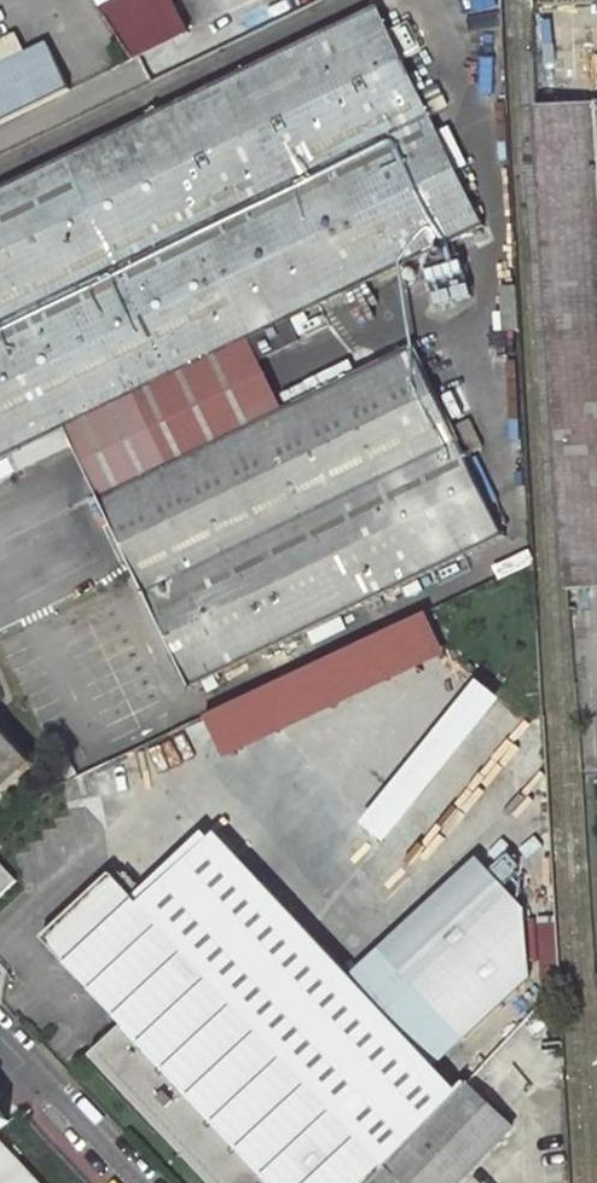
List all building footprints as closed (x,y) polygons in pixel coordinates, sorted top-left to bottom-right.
[(134,60),(187,32),(172,0),(117,0),(101,8),(134,60)] [(374,23),(0,199),(0,469),(71,436),(241,357),(297,331),(481,246),(374,23)] [(64,104),(44,62),(43,60),(23,68),(13,48),(0,54),(0,134),(64,104)] [(596,590),(596,104),(538,107),(552,273),(568,592),(596,590)] [(297,331),(241,357),(250,377),(267,369),(307,351),(297,331)] [(103,506),(291,420),(267,369),(250,377),(241,357),(71,436),(103,506)] [(193,698),(511,550),(421,359),(291,420),(103,506),(193,698)] [(426,612),(209,714),(227,753),(444,651),(426,612)] [(396,839),(517,698),(493,677),(371,818),(396,839)] [(27,761),(0,733),(0,787),(27,761)] [(72,772),(68,763),(63,751),(53,756),(58,768),(55,770),(59,779),(72,772)] [(210,839),(140,905),(147,912),(217,847),(210,839)] [(43,937),(124,1025),(92,1055),(212,1182),(372,1182),(451,1098),(415,1059),(343,982),(217,847),(147,912),(140,905),(112,874),(43,937)] [(526,910),(477,858),(343,982),(415,1059),(422,1053),(435,1067),(530,977),(526,910)] [(16,880),(0,863),(0,895),(16,880)] [(422,1053),(415,1059),(451,1098),(458,1091),(435,1067),(422,1053)] [(511,1126),(466,1082),(458,1091),(451,1098),(372,1182),(455,1182),(511,1126)] [(0,1148),(0,1182),(31,1182),(0,1148)]
